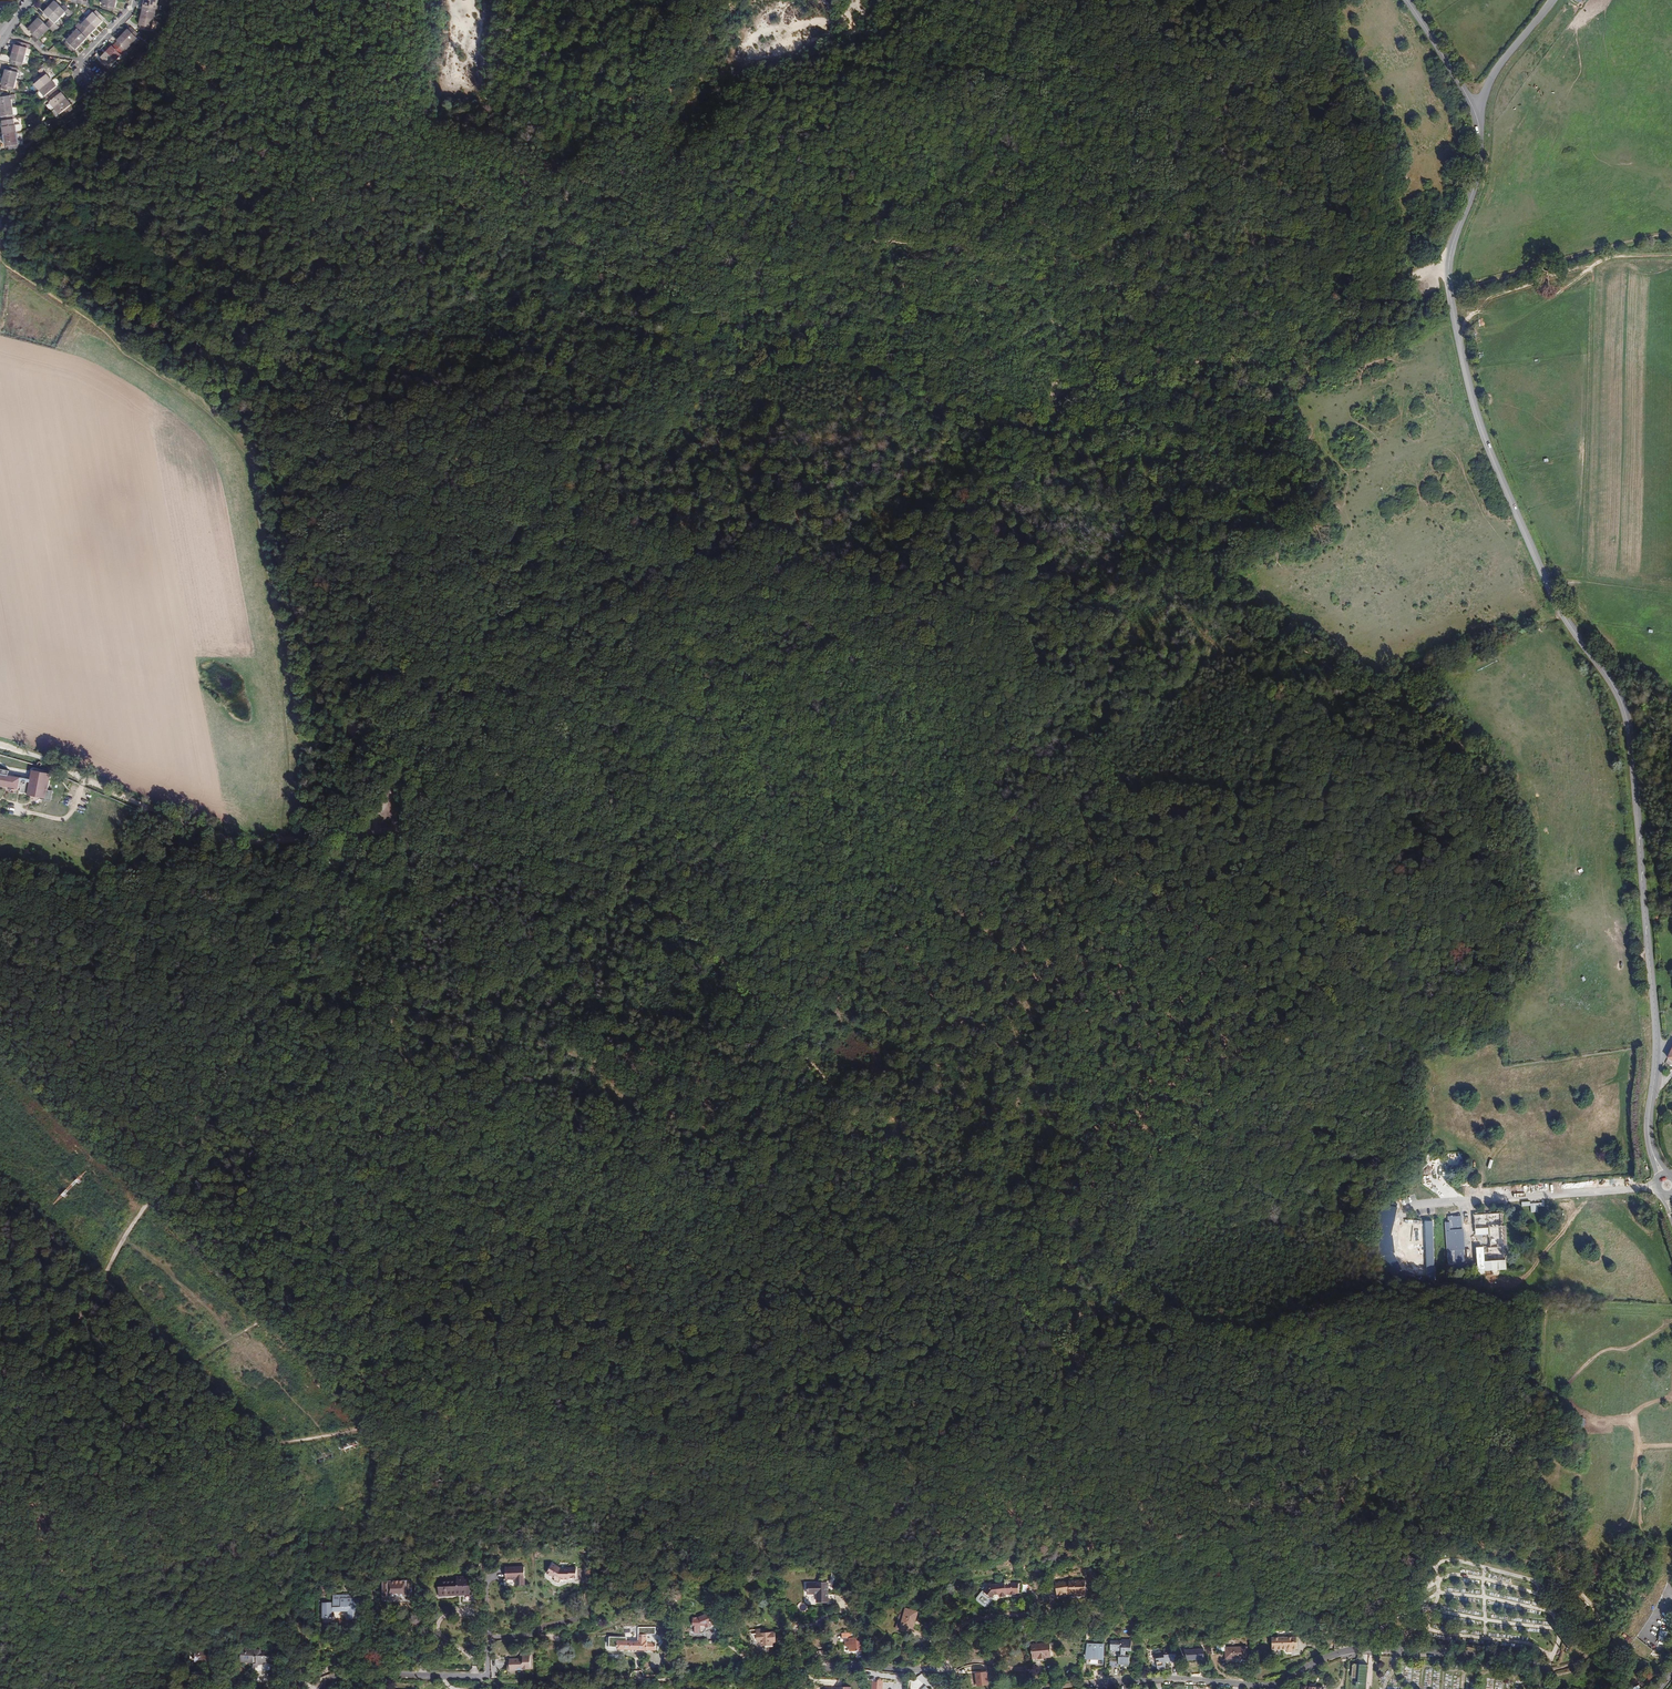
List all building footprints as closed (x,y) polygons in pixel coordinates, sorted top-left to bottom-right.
[(117,0),(104,0),(102,5),(104,5),(103,9),(114,11),(115,8),(116,8),(117,0)] [(159,0),(145,0),(144,3),(145,3),(144,6),(156,9),(156,5),(157,6),(159,0)] [(49,7),(60,18),(66,12),(70,16),(73,13),(65,5),(62,8),(55,1),(49,7)] [(143,10),(141,17),(154,20),(156,13),(155,12),(156,9),(144,6),(144,10),(143,10)] [(51,19),(48,22),(57,30),(60,27),(55,23),(60,18),(49,7),(44,13),(51,19)] [(94,12),(88,18),(98,27),(103,22),(102,21),(105,18),(98,11),(95,14),(94,12)] [(154,20),(141,17),(139,25),(140,26),(139,29),(151,32),(151,28),(152,28),(154,20)] [(39,18),(33,24),(44,35),(50,29),(54,33),(57,30),(48,22),(46,25),(39,18)] [(92,33),(98,27),(88,18),(83,24),(84,25),(81,28),(89,35),(91,32),(92,33)] [(44,35),(33,24),(28,30),(35,36),(32,39),(34,40),(40,47),(43,44),(39,40),(44,35)] [(128,29),(122,35),(132,44),(138,38),(137,38),(139,35),(132,27),(129,30),(128,29)] [(77,29),(72,35),(82,44),(87,38),(86,38),(89,35),(81,28),(79,31),(77,29)] [(82,44),(72,35),(66,41),(67,41),(64,44),(72,52),(75,49),(76,50),(82,44)] [(115,44),(123,52),(126,49),(127,50),(132,44),(122,35),(117,41),(118,41),(115,44)] [(15,45),(13,52),(26,56),(28,48),(27,48),(28,44),(16,41),(15,45)] [(121,55),(123,52),(115,44),(113,47),(112,46),(107,52),(116,61),(122,55),(121,55)] [(26,56),(13,52),(11,60),(10,64),(22,67),(23,63),(24,63),(26,56)] [(111,67),(116,61),(107,52),(101,57),(102,58),(99,61),(108,69),(110,66),(111,67)] [(6,70),(4,77),(17,81),(19,73),(18,73),(19,69),(7,66),(7,70),(6,70)] [(35,84),(40,90),(52,80),(44,71),(41,74),(34,80),(36,83),(35,84)] [(17,81),(4,77),(2,85),(3,85),(2,89),(12,91),(13,92),(14,88),(15,88),(17,81)] [(52,80),(40,90),(45,97),(48,95),(50,97),(58,91),(55,88),(57,87),(52,80)] [(58,91),(50,97),(52,100),(50,102),(54,108),(66,98),(62,93),(60,94),(58,91)] [(13,108),(12,100),(16,99),(16,96),(10,96),(0,98),(0,110),(13,108)] [(66,98),(54,108),(60,115),(62,113),(65,116),(73,109),(70,106),(72,105),(66,98)] [(0,110),(0,112),(1,117),(2,117),(2,121),(14,120),(13,115),(14,115),(13,108),(0,110)] [(2,127),(4,135),(17,133),(17,131),(16,125),(15,125),(14,121),(3,123),(3,127),(2,127)] [(18,141),(17,133),(4,135),(5,143),(6,143),(6,147),(18,145),(17,141),(18,141)] [(51,772),(32,769),(27,794),(46,798),(51,772)] [(0,773),(0,785),(19,788),(21,777),(0,773)] [(1416,1287),(1434,1287),(1432,1223),(1425,1223),(1427,1277),(1418,1278),(1404,1269),(1394,1253),(1391,1236),(1393,1218),(1395,1205),(1390,1204),(1390,1208),(1385,1207),(1384,1217),(1381,1235),(1385,1257),(1396,1274),(1416,1287)] [(1507,1270),(1507,1267),(1503,1214),(1476,1217),(1478,1236),(1490,1235),(1491,1248),(1479,1249),(1480,1269),(1480,1274),(1486,1273),(1486,1271),(1507,1270)] [(1447,1222),(1450,1270),(1466,1269),(1462,1217),(1450,1217),(1450,1220),(1451,1220),(1451,1222),(1447,1222)] [(1439,1464),(1440,1466),(1442,1467),(1445,1468),(1447,1468),(1449,1467),(1451,1465),(1453,1463),(1453,1460),(1453,1459),(1452,1457),(1450,1455),(1448,1453),(1445,1453),(1443,1453),(1440,1455),(1439,1457),(1438,1458),(1438,1461),(1439,1464)] [(553,1564),(547,1573),(555,1578),(555,1581),(560,1583),(561,1579),(569,1580),(569,1578),(577,1578),(577,1568),(561,1568),(553,1564)] [(524,1567),(505,1568),(506,1579),(516,1579),(516,1585),(525,1585),(524,1567)] [(464,1579),(464,1577),(457,1578),(457,1581),(439,1581),(439,1596),(463,1595),(463,1603),(476,1603),(475,1594),(471,1594),(470,1579),(464,1579)] [(1064,1581),(1055,1582),(1057,1595),(1069,1594),(1077,1594),(1079,1596),(1083,1596),(1085,1594),(1086,1594),(1086,1580),(1069,1581),(1069,1582),(1064,1582),(1064,1581)] [(412,1581),(383,1582),(384,1600),(390,1600),(390,1596),(406,1595),(406,1600),(412,1599),(412,1581)] [(828,1602),(828,1583),(807,1583),(807,1593),(817,1593),(817,1602),(828,1602)] [(977,1598),(978,1600),(986,1606),(987,1606),(992,1599),(992,1598),(995,1595),(999,1594),(999,1597),(1007,1596),(1006,1595),(1006,1594),(1010,1593),(1010,1594),(1016,1594),(1016,1593),(1022,1593),(1021,1583),(1010,1583),(1010,1584),(1005,1584),(1005,1583),(989,1585),(984,1591),(983,1592),(977,1598)] [(673,1592),(674,1597),(674,1603),(678,1603),(678,1600),(681,1600),(680,1597),(682,1597),(681,1592),(680,1592),(680,1589),(673,1589),(673,1592)] [(358,1607),(361,1606),(361,1598),(354,1598),(353,1594),(333,1595),(333,1608),(332,1608),(332,1602),(322,1602),(323,1618),(332,1618),(332,1612),(349,1611),(349,1617),(353,1617),(353,1619),(358,1619),(357,1611),(358,1611),(358,1607)] [(910,1621),(914,1622),(917,1612),(906,1609),(905,1615),(901,1614),(897,1627),(908,1630),(909,1627),(910,1621)] [(699,1617),(693,1617),(693,1626),(695,1626),(694,1633),(701,1633),(701,1632),(702,1632),(703,1632),(704,1631),(705,1630),(706,1629),(706,1628),(707,1628),(715,1625),(712,1618),(714,1617),(712,1612),(699,1617)] [(764,1629),(750,1630),(757,1642),(760,1641),(761,1646),(766,1646),(767,1647),(773,1647),(773,1642),(776,1642),(775,1632),(764,1633),(764,1629)] [(1666,1642),(1668,1631),(1660,1630),(1658,1640),(1666,1642)] [(647,1643),(648,1635),(634,1635),(634,1638),(630,1638),(630,1641),(625,1641),(625,1638),(619,1638),(619,1640),(617,1640),(617,1649),(647,1650),(656,1650),(656,1643),(647,1643)] [(1286,1650),(1297,1646),(1297,1637),(1271,1637),(1272,1650),(1286,1650)] [(1051,1656),(1050,1643),(1038,1644),(1038,1639),(1031,1639),(1032,1655),(1039,1654),(1040,1656),(1041,1656),(1041,1658),(1046,1658),(1046,1657),(1051,1656)] [(1128,1645),(1128,1639),(1121,1639),(1121,1641),(1110,1641),(1110,1649),(1121,1649),(1121,1651),(1121,1655),(1118,1655),(1118,1662),(1124,1662),(1124,1664),(1129,1664),(1130,1655),(1126,1655),(1126,1651),(1131,1651),(1132,1645),(1128,1645)] [(850,1651),(862,1651),(862,1642),(858,1642),(849,1642),(850,1651)] [(1105,1644),(1089,1643),(1087,1659),(1106,1659),(1105,1644)] [(1225,1647),(1225,1650),(1225,1659),(1248,1659),(1248,1646),(1225,1647)] [(249,1658),(248,1662),(254,1662),(254,1665),(273,1661),(272,1655),(273,1654),(272,1650),(261,1653),(261,1650),(254,1650),(255,1648),(244,1647),(243,1658),(249,1658)] [(1204,1648),(1184,1649),(1187,1659),(1204,1658),(1204,1648)] [(214,1649),(194,1650),(195,1662),(215,1661),(214,1649)] [(1159,1660),(1156,1661),(1157,1669),(1166,1668),(1165,1662),(1170,1661),(1170,1662),(1176,1662),(1175,1657),(1177,1657),(1176,1651),(1169,1652),(1169,1650),(1163,1651),(1163,1652),(1155,1654),(1156,1657),(1158,1656),(1159,1660)] [(590,1668),(597,1667),(597,1659),(596,1653),(589,1654),(590,1668)] [(532,1659),(530,1659),(530,1654),(523,1654),(523,1659),(509,1659),(510,1670),(524,1669),(524,1668),(532,1667),(532,1659)] [(1200,1665),(1191,1666),(1192,1674),(1200,1673),(1200,1665)] [(1352,1666),(1351,1681),(1358,1682),(1358,1686),(1357,1685),(1356,1688),(1366,1688),(1368,1667),(1352,1666)] [(987,1672),(976,1673),(978,1686),(989,1685),(987,1672)]
